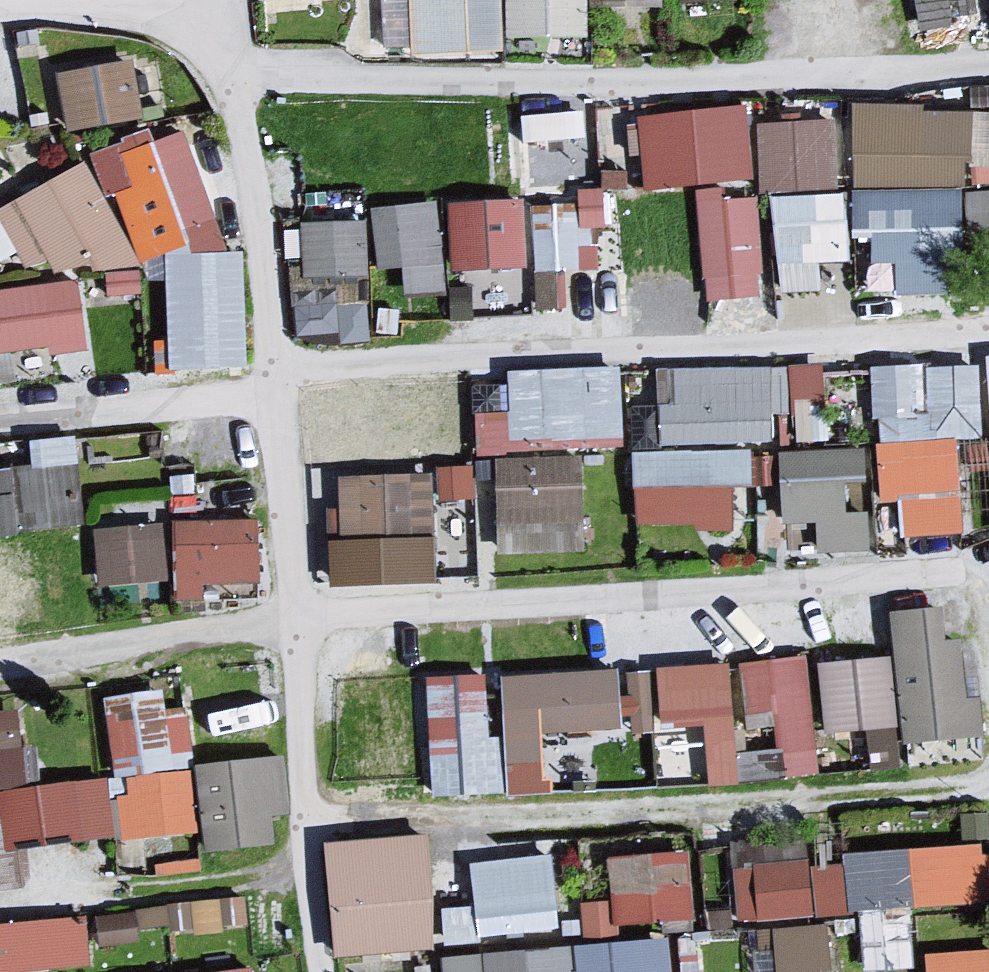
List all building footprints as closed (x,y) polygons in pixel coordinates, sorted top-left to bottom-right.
[(505,0),(402,0),(380,1),(383,52),(410,50),(411,64),(508,58),(505,0)] [(513,42),(587,42),(587,0),(513,0),(513,42)] [(663,0),(594,0),(594,13),(663,11),(663,0)] [(975,0),(919,0),(925,38),(980,30),(975,0)] [(170,91),(169,56),(140,57),(141,92),(170,91)] [(135,69),(63,81),(72,136),(145,124),(135,69)] [(542,149),(539,114),(520,116),(528,205),(601,198),(596,144),(542,149)] [(862,115),(860,191),(966,194),(967,165),(988,165),(988,119),(862,115)] [(747,116),(644,127),(652,197),(754,186),(747,116)] [(513,121),(491,123),(494,185),(516,184),(513,121)] [(833,130),(766,133),(770,199),(837,195),(833,130)] [(232,256),(184,139),(157,150),(152,138),(94,161),(109,198),(121,197),(145,267),(193,251),(195,258),(232,256)] [(85,171),(0,219),(0,266),(17,256),(27,273),(52,267),(57,278),(95,272),(96,280),(143,272),(85,171)] [(975,172),(976,195),(988,194),(988,172),(975,172)] [(432,181),(403,183),(404,205),(434,203),(432,181)] [(729,208),(728,195),(700,198),(710,307),(761,302),(753,206),(729,208)] [(965,197),(858,198),(859,246),(878,246),(878,271),(902,270),(903,302),(950,301),(949,268),(966,268),(965,197)] [(969,201),(975,258),(988,257),(988,199),(969,201)] [(696,287),(687,200),(614,207),(627,333),(660,330),(656,291),(696,287)] [(854,285),(847,200),(776,206),(784,301),(824,297),(823,287),(854,285)] [(611,236),(608,203),(529,209),(538,318),(592,313),(589,279),(601,274),(598,238),(611,236)] [(436,208),(375,216),(382,274),(406,272),(411,307),(447,303),(436,208)] [(525,210),(456,213),(458,278),(476,277),(478,310),(529,308),(525,210)] [(368,230),(306,233),(308,285),(370,282),(368,230)] [(250,375),(246,262),(172,264),(176,377),(250,375)] [(140,280),(111,281),(112,300),(141,298),(140,280)] [(0,297),(0,359),(51,352),(52,361),(91,356),(82,285),(0,297)] [(367,290),(298,296),(302,340),(342,337),(343,351),(372,348),(367,290)] [(472,295),(454,296),(456,325),(474,323),(472,295)] [(401,317),(383,315),(381,335),(399,336),(401,317)] [(825,372),(793,375),(799,452),(832,449),(825,372)] [(981,374),(880,379),(883,449),(985,444),(981,374)] [(513,422),(481,423),(482,458),(625,454),(622,377),(511,380),(513,422)] [(773,379),(663,381),(664,450),(774,449),(773,379)] [(0,478),(0,542),(88,533),(78,445),(33,450),(36,474),(0,478)] [(958,446),(880,454),(886,508),(901,507),(906,550),(969,543),(958,446)] [(754,458),(639,461),(641,533),(697,531),(697,538),(735,537),(734,493),(755,492),(754,458)] [(868,458),(785,462),(788,530),(821,528),(822,558),(872,556),(868,458)] [(777,463),(759,464),(759,491),(778,490),(777,463)] [(583,465),(499,468),(503,558),(586,555),(583,465)] [(495,469),(480,470),(481,486),(497,485),(495,469)] [(474,474),(442,476),(444,506),(476,504),(474,474)] [(196,481),(172,485),(174,499),(198,496),(196,481)] [(432,483),(342,487),(343,516),(331,516),(335,595),(437,590),(432,483)] [(260,526),(176,528),(178,607),(203,606),(202,589),(261,588),(260,526)] [(163,531),(96,537),(101,593),(168,587),(163,531)] [(0,544),(0,644),(21,641),(6,543),(0,544)] [(944,617),(896,623),(910,750),(986,742),(982,706),(970,708),(964,648),(948,650),(944,617)] [(807,666),(740,674),(746,720),(775,717),(783,784),(820,780),(807,666)] [(893,666),(825,673),(832,739),(871,735),(875,776),(904,773),(893,666)] [(730,673),(663,678),(667,734),(708,730),(713,794),(740,791),(730,673)] [(619,678),(505,684),(511,803),(555,801),(555,788),(546,786),(543,738),(622,734),(619,678)] [(655,736),(651,679),(630,680),(634,737),(655,736)] [(487,686),(431,688),(437,803),(507,799),(504,744),(490,745),(487,686)] [(163,699),(107,707),(118,779),(194,768),(186,717),(167,720),(163,699)] [(257,712),(198,719),(204,766),(263,758),(263,753),(284,750),(281,727),(260,730),(257,712)] [(0,720),(0,794),(27,791),(20,718),(0,720)] [(288,763),(196,774),(207,860),(276,851),(272,823),(295,821),(288,763)] [(130,787),(132,802),(119,803),(124,846),(197,837),(189,780),(130,787)] [(2,801),(5,824),(0,824),(0,896),(24,893),(20,856),(115,844),(108,788),(2,801)] [(434,953),(425,849),(333,857),(343,961),(434,953)] [(851,864),(855,916),(988,905),(988,861),(985,862),(984,854),(851,864)] [(693,925),(688,864),(612,869),(617,930),(693,925)] [(561,931),(552,865),(478,875),(487,941),(561,931)] [(203,866),(158,869),(158,880),(204,877),(203,866)] [(846,919),(843,874),(812,876),(811,868),(737,874),(741,928),(846,919)] [(612,910),(586,911),(588,945),(614,944),(612,910)] [(248,911),(220,912),(221,933),(249,932),(248,911)] [(220,912),(191,914),(193,937),(195,942),(223,940),(221,933),(220,912)] [(167,913),(142,917),(145,935),(170,931),(167,913)] [(191,914),(173,915),(176,939),(193,937),(191,914)] [(478,914),(446,917),(448,949),(480,947),(478,914)] [(137,920),(99,925),(102,950),(140,946),(137,920)] [(0,934),(0,971),(92,971),(87,925),(0,934)] [(865,930),(867,971),(914,971),(912,927),(865,930)] [(828,933),(776,939),(779,971),(832,971),(828,933)] [(446,969),(447,971),(675,971),(672,946),(446,969)] [(932,963),(932,971),(988,971),(988,960),(932,963)]
